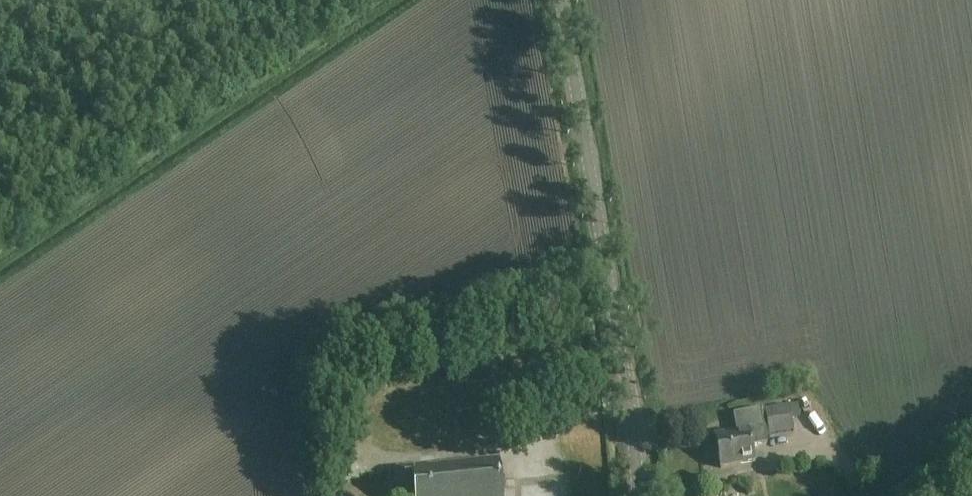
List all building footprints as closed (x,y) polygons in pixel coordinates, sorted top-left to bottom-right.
[(794,430),(790,407),(765,411),(769,434),(794,430)] [(720,466),(755,460),(752,447),(768,444),(761,410),(734,415),(737,432),(715,436),(720,466)] [(498,460),(432,467),(431,464),(396,467),(398,482),(417,480),(419,495),(502,495),(502,491),(507,491),(505,474),(499,475),(498,460)]
